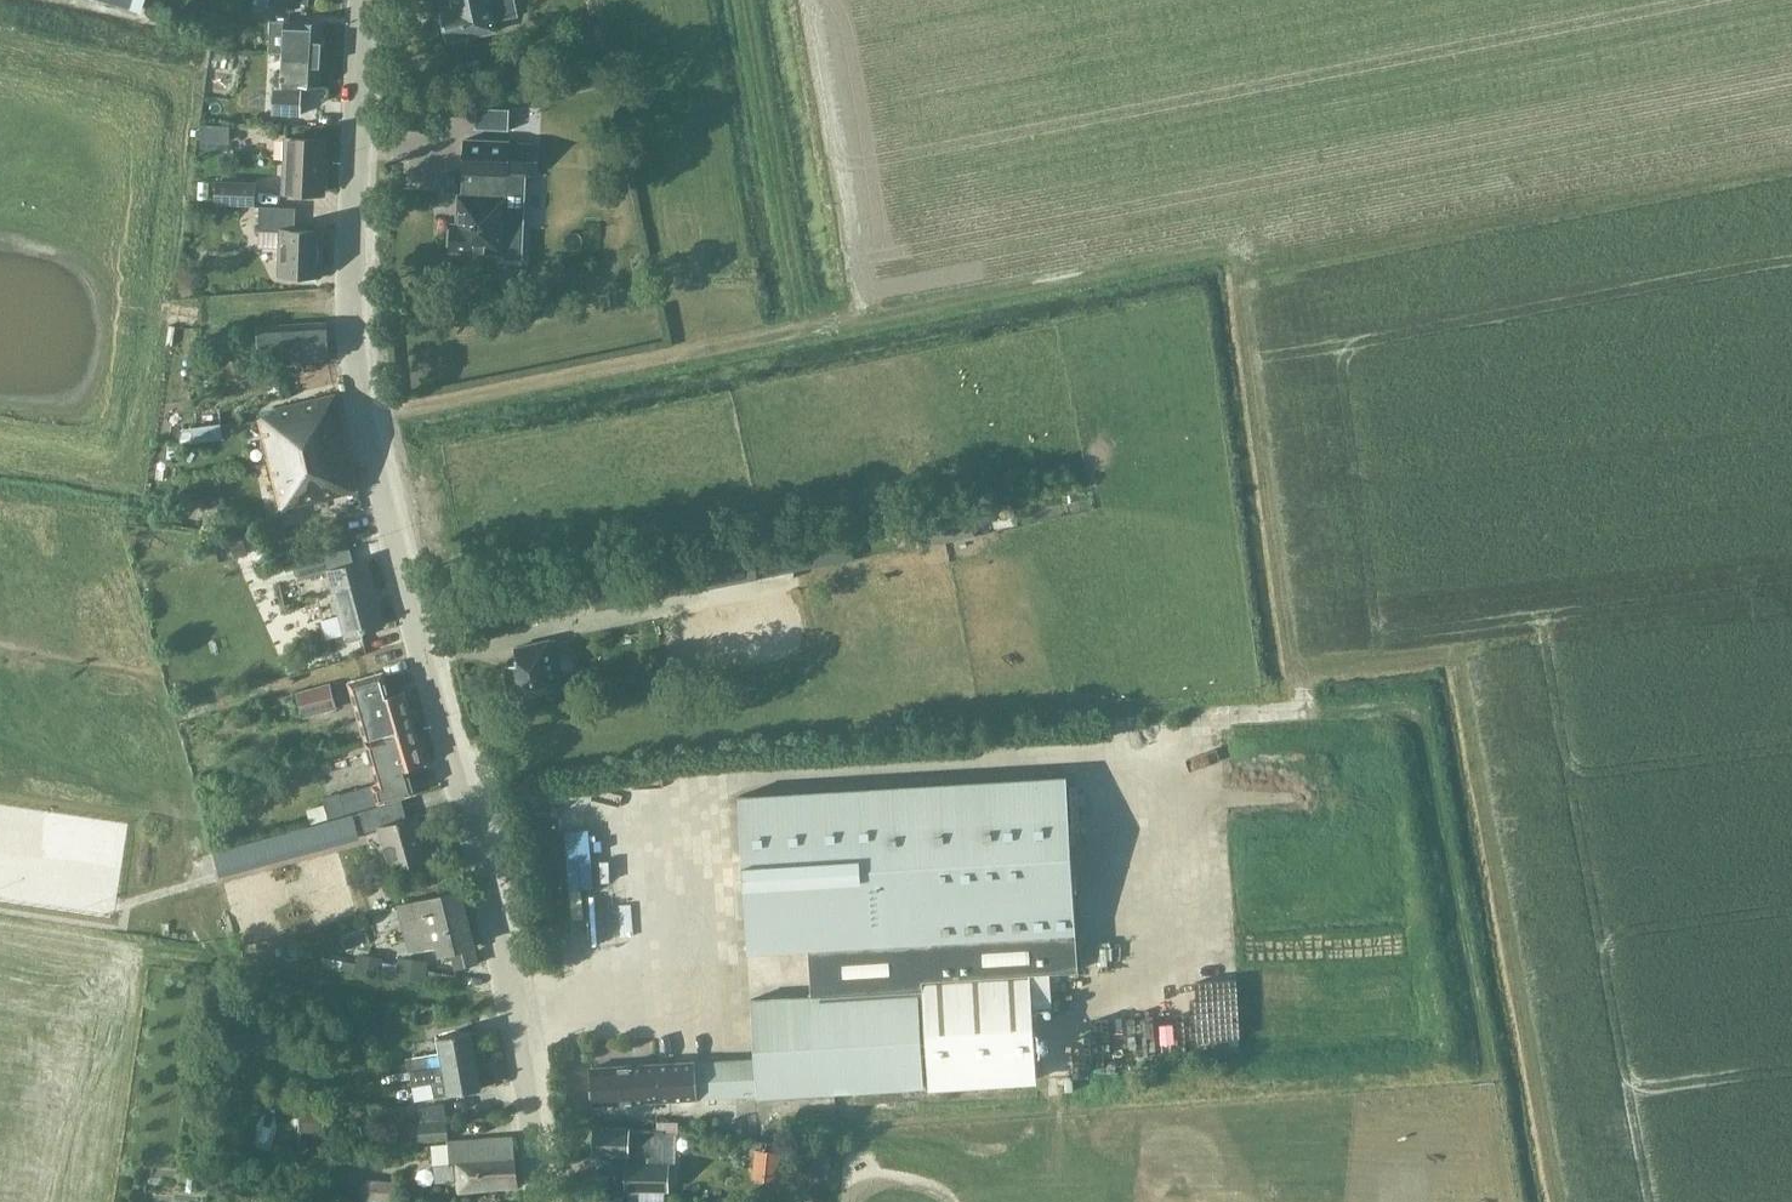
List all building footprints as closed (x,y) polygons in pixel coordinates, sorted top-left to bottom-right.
[(137,9),(140,0),(105,0),(137,9)] [(308,0),(268,0),(267,5),(290,9),(291,2),(308,4),(308,0)] [(517,0),(451,0),(454,16),(444,18),(450,46),(502,36),(498,20),(520,15),(517,0)] [(324,23),(297,21),(270,19),(269,47),(287,48),(322,51),(322,46),(325,44),(326,39),(323,37),(324,23)] [(321,62),(322,51),(287,48),(287,51),(283,51),(282,73),(275,72),(274,88),(273,88),(271,114),(301,115),(301,87),(320,87),(321,71),(323,69),(323,64),(321,62)] [(325,159),(326,137),(286,135),(284,190),(320,192),(321,159),(325,159)] [(508,141),(465,139),(462,195),(457,195),(456,224),(451,224),(450,251),(512,253),(516,249),(517,232),(513,227),(505,227),(506,184),(495,184),(496,174),(507,175),(508,141)] [(255,181),(216,179),(216,200),(254,202),(255,181)] [(259,230),(259,247),(281,247),(280,274),(321,276),(323,230),(296,229),(296,207),(260,206),(259,230)] [(259,355),(329,352),(327,322),(258,325),(259,355)] [(253,403),(185,418),(190,442),(258,427),(253,403)] [(968,509),(915,520),(921,546),(973,536),(968,509)] [(752,553),(757,576),(757,578),(854,559),(848,534),(752,553)] [(295,563),(295,564),(275,570),(279,584),(327,572),(344,637),(345,637),(346,642),(363,638),(362,632),(385,627),(367,559),(353,562),(350,548),(295,563)] [(507,672),(504,672),(510,695),(566,681),(566,680),(559,681),(548,636),(554,635),(554,634),(513,644),(516,659),(504,662),(507,672)] [(361,692),(375,737),(415,726),(404,689),(390,693),(383,670),(355,678),(359,692),(361,692)] [(337,708),(330,683),(296,692),(302,717),(337,708)] [(425,762),(415,726),(375,737),(367,740),(374,764),(375,763),(381,781),(341,793),(340,791),(322,797),(327,817),(379,800),(416,790),(410,772),(408,773),(406,768),(425,762)] [(698,1104),(730,1102),(758,1100),(758,1101),(763,1101),(763,1105),(772,1105),(772,1099),(924,1090),(923,1074),(928,1073),(929,1086),(1036,1080),(1031,1007),(1051,1006),(1049,972),(1078,970),(1066,776),(738,796),(748,956),(820,951),(822,1000),(753,1004),(756,1063),(696,1067),(595,1074),(597,1111),(698,1104)] [(532,808),(542,807),(541,797),(531,798),(532,808)] [(403,798),(361,810),(368,831),(381,827),(394,870),(432,859),(419,813),(408,816),(403,798)] [(331,820),(214,852),(218,869),(336,837),(331,820)] [(455,966),(479,959),(459,889),(399,906),(412,951),(433,945),(435,953),(450,948),(455,966)] [(471,966),(471,978),(491,978),(490,966),(471,966)] [(405,1044),(409,1071),(477,1059),(471,1030),(437,1036),(439,1052),(416,1057),(414,1043),(405,1044)] [(482,1088),(477,1059),(409,1071),(412,1086),(444,1079),(447,1094),(482,1088)] [(446,1116),(443,1103),(418,1108),(420,1121),(446,1116)] [(324,1113),(299,1112),(298,1132),(324,1132),(324,1113)] [(420,1136),(447,1134),(447,1120),(419,1121),(420,1136)] [(663,1131),(628,1132),(595,1132),(595,1160),(626,1159),(626,1164),(625,1191),(669,1192),(669,1163),(662,1163),(663,1131)] [(447,1144),(432,1145),(433,1163),(449,1162),(457,1162),(459,1191),(515,1187),(511,1137),(447,1141),(447,1144)] [(780,1152),(754,1149),(751,1180),(777,1182),(780,1152)] [(386,1180),(365,1178),(363,1199),(385,1201),(386,1180)]
